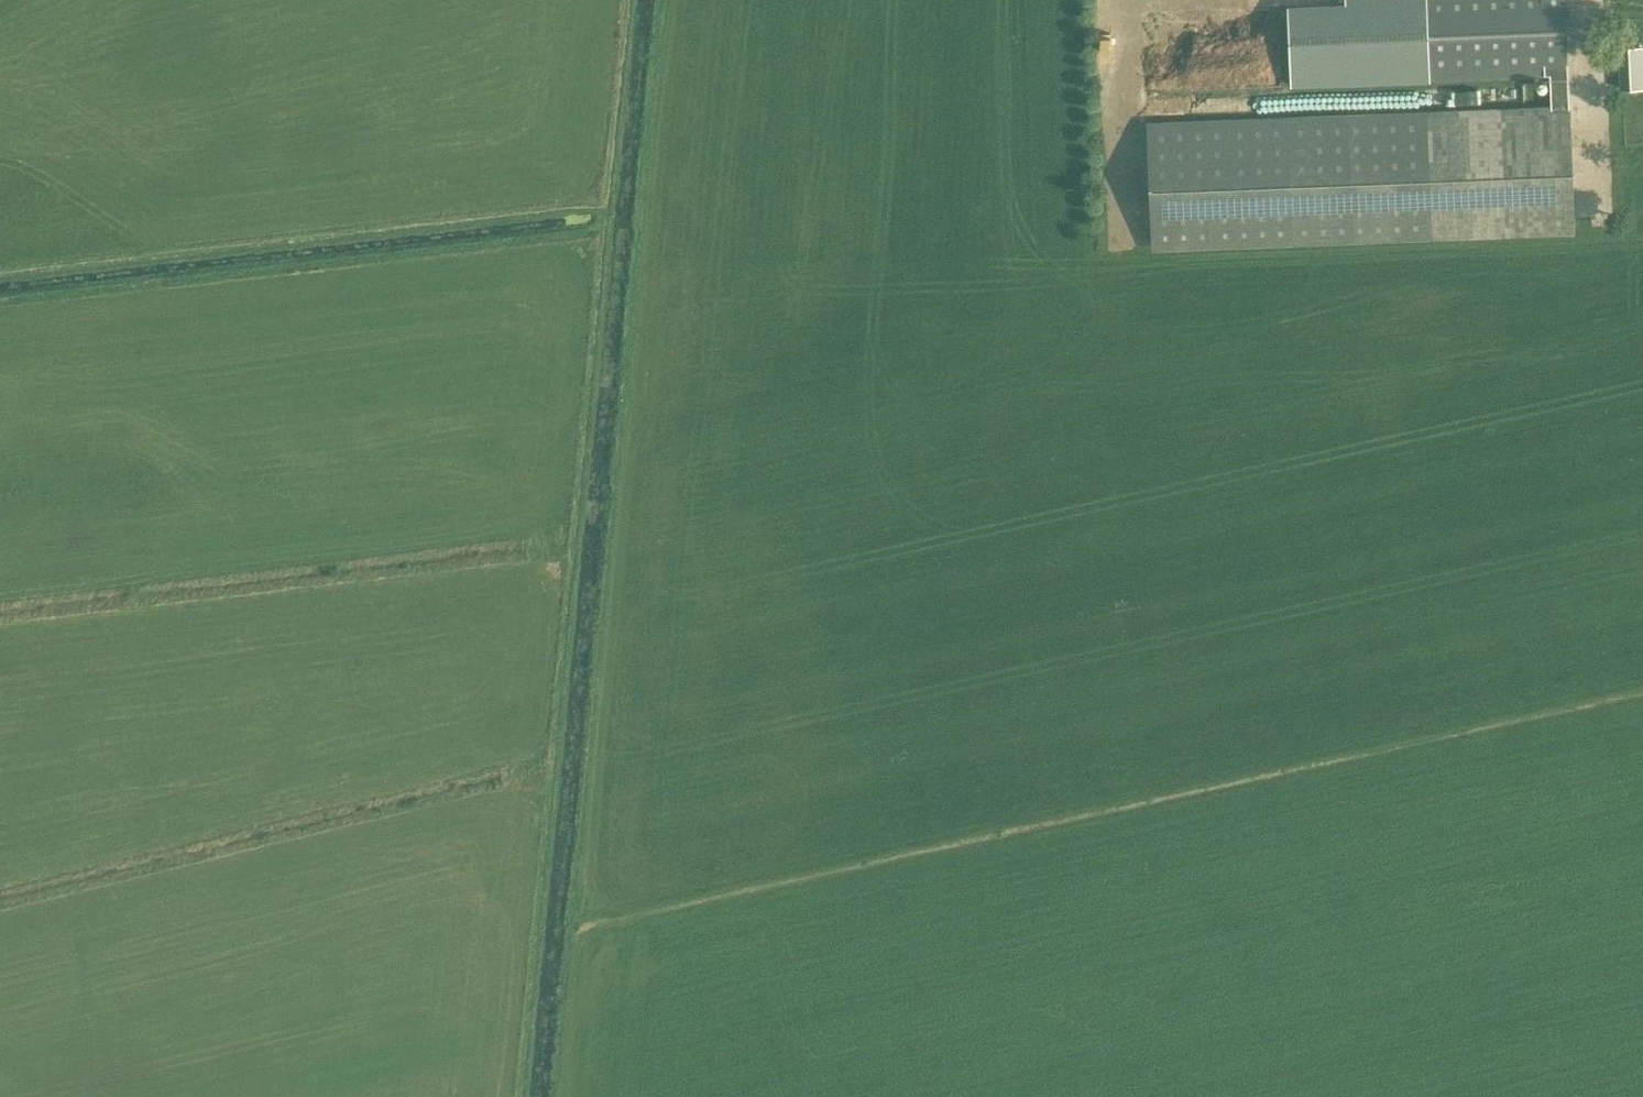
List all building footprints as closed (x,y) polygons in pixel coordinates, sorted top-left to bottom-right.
[(1564,0),(1423,0),(1428,115),(1147,127),(1151,248),(1574,230),(1570,110),(1440,115),(1439,80),(1568,75),(1564,0)] [(1618,47),(1621,87),(1642,86),(1642,45),(1618,47)]
